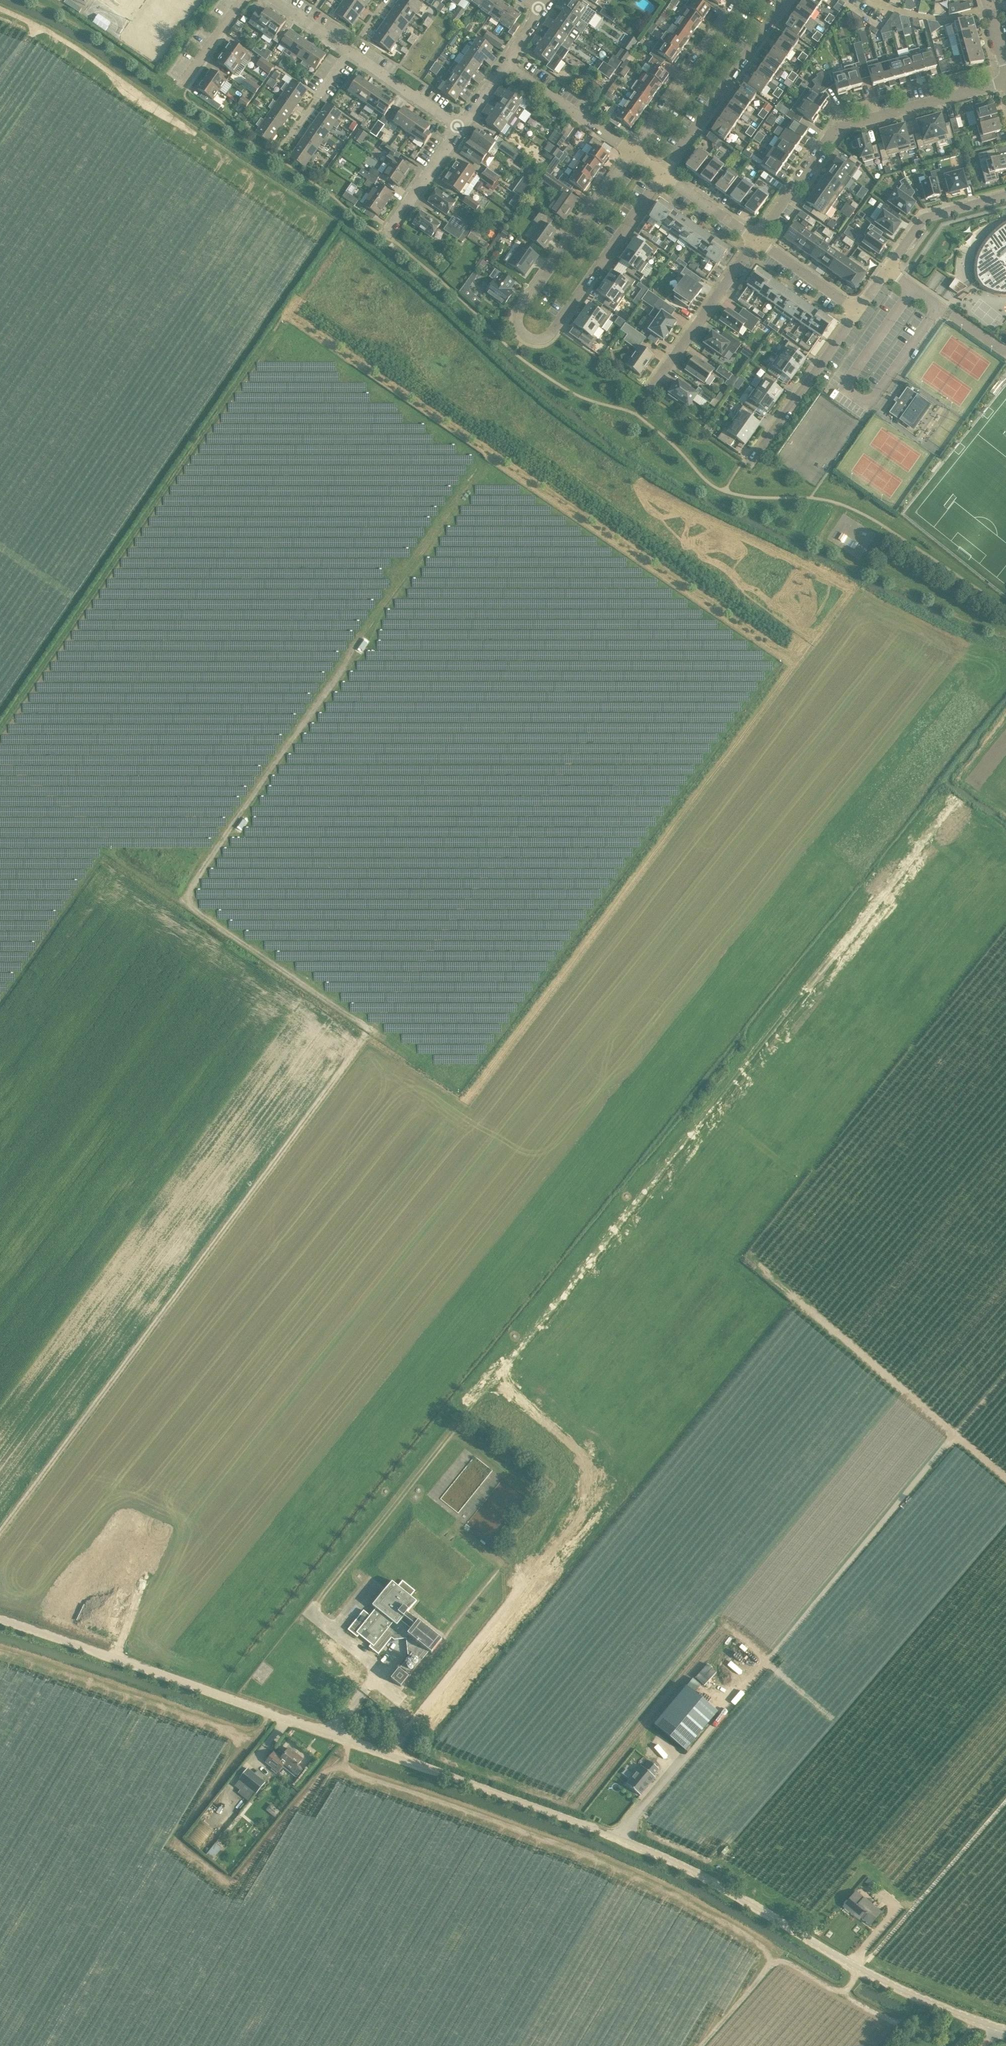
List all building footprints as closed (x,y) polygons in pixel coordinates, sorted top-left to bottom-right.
[(79,13),(82,9),(69,0),(66,0),(64,3),(79,13)] [(365,7),(356,0),(344,0),(342,4),(359,16),(365,7)] [(398,2),(416,14),(422,5),(416,0),(399,0),(398,2)] [(491,15),(501,0),(487,0),(481,8),(491,15)] [(491,15),(502,22),(512,7),(501,0),(491,15)] [(580,19),(588,25),(596,13),(587,7),(586,9),(572,0),(571,0),(568,4),(563,0),(561,0),(558,4),(580,19)] [(689,9),(703,19),(710,10),(700,3),(702,0),(689,0),(685,6),(689,9)] [(803,1),(816,10),(822,1),(821,0),(804,0),(803,1)] [(910,11),(916,8),(912,0),(906,0),(903,9),(910,11)] [(441,4),(437,1),(433,7),(437,10),(441,4)] [(803,1),(797,10),(810,19),(816,10),(803,1)] [(918,13),(925,14),(930,11),(924,2),(920,1),(918,13)] [(409,23),(416,14),(398,2),(392,11),(409,23)] [(968,2),(960,4),(959,2),(949,5),(949,15),(958,13),(970,9),(968,2)] [(933,15),(941,16),(945,12),(938,4),(934,3),(933,15)] [(352,26),(359,16),(342,4),(335,14),(352,26)] [(445,7),(441,4),(437,10),(439,12),(441,13),(445,7)] [(563,12),(559,17),(574,27),(573,29),(580,33),(581,34),(588,25),(580,19),(558,4),(556,7),(563,12)] [(461,7),(451,20),(456,24),(466,10),(461,7)] [(512,36),(515,32),(519,26),(516,24),(522,15),(512,7),(502,22),(511,29),(509,32),(508,33),(512,36)] [(617,17),(604,7),(599,13),(613,23),(617,17)] [(689,9),(682,18),(697,28),(703,19),(689,9)] [(263,35),(276,16),(267,10),(265,14),(260,10),(250,25),(263,35)] [(797,10),(791,18),(804,28),(804,27),(810,19),(797,10)] [(403,33),(409,23),(392,11),(385,21),(403,33)] [(864,28),(862,19),(852,12),(851,12),(856,31),(864,28)] [(897,26),(901,24),(899,17),(898,14),(894,12),(889,20),(897,26)] [(285,23),(276,16),(263,35),(278,45),(288,30),(283,26),(285,23)] [(902,30),(910,27),(908,17),(902,16),(899,17),(901,24),(902,30)] [(573,29),(574,27),(559,17),(556,22),(549,17),(546,21),(568,36),(567,37),(574,42),(580,33),(573,29)] [(682,18),(676,26),(691,37),(697,28),(682,18)] [(804,28),(791,18),(784,28),(800,38),(806,29),(804,27),(804,28)] [(974,30),(972,26),(973,25),(972,19),(951,25),(954,35),(974,30)] [(385,21),(379,30),(396,42),(403,33),(385,21)] [(562,45),(567,37),(568,36),(546,21),(544,24),(551,29),(547,34),(562,45)] [(937,22),(927,21),(930,33),(931,34),(941,28),(937,22)] [(887,23),(880,32),(881,35),(892,32),(890,26),(887,23)] [(467,27),(465,30),(469,33),(473,26),(469,24),(467,27)] [(676,26),(670,35),(684,46),(691,37),(676,26)] [(871,26),(869,29),(875,34),(878,31),(871,26)] [(974,30),(954,35),(956,46),(976,40),(975,36),(976,36),(974,29),(974,30)] [(389,52),(396,42),(379,30),(372,39),(389,52)] [(280,56),(284,58),(299,37),(290,31),(280,46),(285,49),(280,56)] [(492,36),(492,35),(488,32),(483,38),(488,42),(492,36)] [(678,54),(684,46),(670,35),(666,32),(659,41),(664,44),(678,54)] [(785,32),(779,42),(792,51),(798,42),(785,32)] [(492,36),(488,42),(499,49),(504,43),(496,38),(497,36),(493,33),(492,35),(492,36)] [(563,59),(566,54),(568,51),(561,46),(562,45),(547,34),(544,40),(537,35),(534,39),(563,59)] [(637,42),(630,36),(622,48),(629,53),(637,42)] [(308,43),(299,37),(284,58),(288,61),(292,54),(298,58),(308,43)] [(472,48),(494,63),(497,59),(489,54),(493,48),(478,38),(472,48)] [(554,71),(563,59),(534,39),(531,42),(538,47),(535,52),(549,62),(547,66),(554,71)] [(956,46),(959,56),(979,51),(979,50),(978,46),(979,46),(977,40),(976,40),(956,46)] [(779,42),(772,50),(785,60),(792,51),(779,42)] [(225,51),(224,53),(241,64),(244,59),(249,62),(251,60),(250,57),(247,55),(247,54),(237,47),(231,43),(228,46),(227,46),(224,50),(225,51)] [(316,50),(308,43),(298,58),(303,61),(301,65),(304,67),(316,50)] [(653,57),(652,57),(659,62),(662,57),(672,63),(678,54),(664,44),(659,51),(654,48),(649,55),(653,57)] [(472,48),(465,57),(480,67),(484,61),(491,67),(494,63),(472,48)] [(925,72),(930,70),(931,75),(937,74),(930,49),(919,52),(920,54),(925,72)] [(304,67),(302,71),(303,72),(307,71),(310,66),(316,70),(326,56),(316,50),(304,67)] [(772,50),(766,59),(779,68),(785,60),(772,50)] [(979,51),(959,56),(962,66),(965,65),(965,66),(982,62),(981,57),(982,57),(980,50),(979,50),(979,51)] [(623,51),(617,59),(622,62),(623,63),(626,60),(629,55),(623,51)] [(859,78),(869,75),(868,72),(868,69),(866,63),(864,55),(863,51),(858,52),(859,56),(857,56),(859,63),(844,68),(844,69),(845,72),(849,90),(853,89),(854,91),(862,89),(859,78)] [(234,74),(241,64),(224,53),(223,53),(219,57),(221,57),(217,62),(234,74)] [(910,57),(909,54),(898,57),(899,60),(904,77),(909,76),(910,81),(916,80),(915,74),(915,75),(910,57)] [(920,54),(910,57),(915,75),(915,74),(919,73),(921,78),(927,77),(925,72),(920,54)] [(619,66),(622,62),(617,59),(614,56),(611,61),(619,66)] [(465,57),(460,65),(459,65),(481,81),(484,77),(477,71),(480,67),(465,57)] [(661,85),(662,83),(664,84),(666,83),(668,80),(668,78),(666,77),(668,75),(658,68),(662,64),(659,62),(652,57),(647,65),(652,68),(647,75),(661,85)] [(270,74),(274,68),(262,59),(258,65),(270,74)] [(766,59),(760,68),(773,77),(779,68),(766,59)] [(879,66),(878,66),(877,60),(866,63),(868,69),(868,72),(869,75),(872,86),(878,85),(879,90),(885,88),(884,83),(883,83),(879,66)] [(899,60),(889,63),(894,80),(899,79),(900,84),(906,82),(904,77),(899,60)] [(938,62),(941,74),(949,72),(946,60),(938,62)] [(616,71),(619,66),(611,61),(607,65),(616,71)] [(428,70),(435,75),(441,66),(435,62),(428,70)] [(459,65),(460,65),(455,62),(449,71),(453,74),(468,84),(471,79),(479,84),(481,81),(459,65)] [(604,63),(598,72),(609,80),(615,71),(607,65),(604,63)] [(889,63),(879,66),(883,83),(884,83),(888,82),(890,87),(895,85),(894,80),(889,63)] [(760,68),(754,77),(767,86),(773,77),(760,68)] [(822,71),(821,72),(818,68),(814,72),(817,77),(825,87),(830,83),(832,86),(835,84),(838,95),(846,93),(846,91),(849,90),(845,72),(844,69),(832,73),(824,75),(822,71)] [(220,91),(224,85),(227,81),(211,70),(204,80),(220,91)] [(280,75),(275,71),(271,77),(276,81),(280,75)] [(453,74),(447,83),(469,98),(472,94),(464,89),(468,84),(453,74)] [(647,75),(641,83),(655,93),(661,85),(647,75)] [(272,87),(276,81),(271,77),(267,83),(272,87)] [(342,89),(348,93),(357,99),(367,84),(358,78),(356,81),(350,77),(342,89)] [(760,95),(767,86),(754,77),(747,86),(760,95)] [(819,91),(825,87),(817,77),(812,81),(819,91)] [(256,94),(260,88),(247,79),(244,85),(256,94)] [(197,87),(199,88),(198,90),(213,101),(220,91),(204,80),(203,82),(201,81),(197,87)] [(283,87),(301,99),(308,90),(293,80),(289,85),(286,83),(283,87)] [(649,102),(655,93),(641,83),(637,81),(631,90),(634,92),(649,102)] [(594,93),(599,86),(592,82),(587,88),(594,93)] [(469,98),(447,83),(441,92),(455,102),(459,97),(466,102),(469,98)] [(357,99),(366,105),(376,91),(367,84),(357,99)] [(295,108),(301,99),(283,87),(281,90),(284,92),(280,98),(295,108)] [(497,91),(524,110),(531,101),(511,87),(507,92),(500,88),(497,91)] [(743,87),(736,96),(749,105),(756,96),(743,87)] [(804,101),(818,111),(821,108),(823,110),(827,103),(811,91),(807,88),(800,98),(804,101)] [(366,105),(375,111),(385,97),(376,91),(366,105)] [(514,115),(518,119),(525,123),(531,115),(524,111),(524,110),(497,91),(495,95),(502,100),(498,105),(513,116),(514,115)] [(634,92),(628,101),(642,111),(649,102),(634,92)] [(736,96),(730,105),(743,114),(749,105),(736,96)] [(251,102),(244,97),(240,104),(246,108),(251,102)] [(394,103),(385,97),(375,111),(384,117),(394,103)] [(289,117),(295,108),(280,98),(277,103),(274,101),(271,104),(289,117)] [(792,122),(795,123),(801,114),(813,123),(818,116),(816,115),(818,111),(804,101),(800,98),(790,112),(788,110),(784,116),(792,122)] [(255,100),(252,105),(257,108),(260,103),(255,100)] [(210,105),(220,112),(222,113),(224,110),(220,107),(221,106),(213,101),(210,105)] [(628,101),(622,110),(636,120),(642,111),(628,101)] [(971,106),(976,124),(996,119),(994,112),(992,107),(986,109),(984,103),(971,106)] [(283,126),(289,117),(271,104),(269,108),(272,110),(268,115),(283,126)] [(321,113),(339,126),(342,122),(338,120),(342,114),(327,104),(321,113)] [(507,124),(513,116),(498,105),(495,110),(488,105),(485,109),(507,124)] [(730,105),(724,113),(737,123),(743,114),(730,105)] [(622,110),(618,106),(608,121),(617,127),(620,122),(630,129),(636,120),(622,110)] [(388,121),(398,127),(395,130),(400,133),(402,130),(401,130),(411,115),(402,109),(399,114),(395,110),(388,121)] [(507,124),(485,109),(482,113),(490,118),(486,123),(501,133),(507,124)] [(601,112),(597,109),(593,114),(597,117),(601,112)] [(249,116),(246,114),(244,113),(240,118),(245,122),(249,116)] [(337,129),(339,126),(321,113),(315,122),(329,132),(333,127),(337,129)] [(724,113),(717,122),(730,131),(737,123),(724,113)] [(770,114),(768,118),(774,123),(775,122),(777,124),(779,121),(770,114)] [(277,135),(283,126),(268,115),(264,121),(261,119),(259,122),(277,135)] [(402,130),(410,136),(420,121),(411,115),(401,130),(402,130)] [(929,119),(935,143),(953,138),(949,126),(943,127),(940,116),(929,119)] [(774,123),(768,118),(765,122),(772,126),(775,123),(774,123)] [(953,134),(959,132),(955,118),(949,120),(953,134)] [(918,148),(935,143),(929,119),(917,122),(920,134),(915,135),(918,148)] [(999,127),(996,119),(976,124),(981,143),(996,139),(994,133),(999,131),(998,127),(999,127)] [(383,125),(378,121),(370,132),(376,136),(383,125)] [(430,136),(426,133),(430,128),(420,121),(410,136),(411,137),(409,139),(413,141),(414,139),(424,146),(430,136)] [(270,144),(277,135),(259,122),(256,126),(259,128),(256,133),(270,144)] [(315,122),(309,131),(327,143),(329,140),(326,137),(329,132),(315,122)] [(724,141),(730,131),(717,122),(711,131),(724,141)] [(807,132),(795,123),(792,122),(786,130),(786,131),(800,141),(804,144),(808,139),(804,136),(807,132)] [(569,123),(560,135),(566,139),(574,127),(569,123)] [(904,126),(892,129),(899,153),(916,148),(913,136),(907,137),(904,126)] [(352,140),(360,145),(366,134),(358,129),(352,140)] [(478,129),(470,140),(488,153),(496,142),(478,129)] [(777,138),(779,140),(794,150),(798,153),(802,148),(797,145),(800,141),(786,131),(786,130),(783,129),(777,138)] [(888,156),(899,153),(892,129),(880,132),(884,144),(878,145),(882,160),(888,158),(888,156)] [(309,131),(303,139),(317,150),(321,144),(325,147),(327,143),(309,131)] [(380,132),(376,138),(380,140),(384,134),(380,132)] [(758,132),(755,136),(762,140),(764,137),(758,132)] [(716,145),(719,140),(709,134),(706,138),(716,145)] [(559,148),(566,139),(560,135),(554,144),(559,148)] [(759,144),(762,140),(755,136),(753,139),(759,144)] [(853,142),(852,144),(853,147),(855,148),(857,148),(860,159),(861,158),(863,163),(879,158),(875,143),(870,145),(867,136),(855,139),(855,141),(853,142)] [(602,165),(603,164),(604,164),(606,164),(608,160),(608,159),(607,158),(609,156),(599,149),(602,144),(593,138),(587,145),(583,152),(584,153),(602,165)] [(314,161),(317,157),(314,155),(317,150),(303,139),(297,148),(314,161)] [(464,146),(465,148),(462,152),(487,169),(494,158),(488,153),(470,140),(469,143),(467,142),(464,146)] [(779,140),(773,148),(788,159),(792,162),(795,157),(791,154),(794,150),(779,140)] [(519,152),(503,141),(498,149),(514,160),(519,152)] [(395,159),(392,158),(396,152),(387,146),(384,152),(389,155),(384,164),(389,167),(405,178),(410,169),(395,159)] [(560,151),(558,150),(555,147),(550,154),(555,158),(560,151)] [(312,164),(314,161),(297,148),(290,157),(305,168),(309,162),(312,164)] [(773,148),(767,157),(782,168),(781,168),(786,171),(789,166),(785,163),(788,159),(773,148)] [(687,165),(696,172),(697,172),(708,156),(709,154),(703,150),(701,152),(698,150),(687,165)] [(745,150),(743,154),(749,158),(752,155),(745,150)] [(978,155),(986,184),(998,180),(996,173),(1005,170),(1005,160),(1005,157),(997,159),(995,151),(996,150),(995,150),(978,155)] [(560,151),(555,158),(559,161),(564,154),(560,151)] [(584,153),(578,162),(596,174),(599,170),(600,170),(602,167),(602,165),(584,153)] [(722,167),(723,167),(724,165),(717,160),(716,162),(708,156),(697,172),(696,172),(695,174),(701,178),(703,176),(711,182),(722,167)] [(847,176),(847,177),(851,179),(861,164),(851,157),(847,162),(839,156),(832,165),(847,176)] [(779,172),(781,168),(782,168),(767,157),(761,166),(780,180),(783,175),(779,172)] [(458,161),(450,171),(467,183),(472,177),(475,179),(478,175),(458,161)] [(590,183),(596,174),(578,162),(572,170),(590,183)] [(847,176),(832,165),(832,166),(833,167),(826,175),(841,185),(845,188),(851,179),(847,177),(847,176)] [(399,186),(405,178),(389,167),(383,175),(399,186)] [(728,171),(723,167),(722,167),(711,182),(709,184),(716,189),(716,188),(725,194),(737,177),(739,175),(730,169),(728,171)] [(372,168),(369,173),(378,179),(381,174),(372,168)] [(959,191),(966,189),(964,183),(970,182),(967,168),(947,174),(947,176),(945,177),(950,193),(951,193),(952,195),(959,193),(959,191)] [(378,179),(369,173),(362,169),(359,174),(374,185),(378,179)] [(590,183),(572,170),(568,176),(562,175),(557,181),(557,182),(564,186),(571,191),(574,186),(583,192),(590,183)] [(931,173),(933,181),(921,184),(925,200),(929,199),(930,201),(936,199),(936,197),(940,196),(937,184),(942,182),(939,170),(931,173)] [(463,189),(467,183),(450,171),(443,182),(463,196),(466,191),(463,189)] [(783,186),(764,172),(760,177),(779,191),(783,186)] [(492,187),(496,181),(484,173),(480,178),(492,187)] [(826,175),(820,185),(838,198),(845,188),(841,185),(826,175)] [(524,177),(513,190),(522,198),(533,185),(524,177)] [(743,181),(737,177),(725,194),(724,195),(730,199),(732,197),(741,203),(752,187),(752,188),(754,185),(745,179),(743,181)] [(553,213),(549,218),(552,221),(556,215),(564,220),(576,202),(561,191),(564,186),(557,182),(557,181),(554,179),(549,186),(561,194),(550,211),(553,213)] [(896,191),(888,203),(906,215),(914,204),(907,199),(909,197),(914,193),(905,179),(899,182),(902,186),(897,192),(896,191)] [(378,185),(371,196),(385,206),(393,195),(378,185)] [(831,207),(838,198),(820,185),(813,194),(831,207)] [(741,203),(739,205),(745,210),(747,207),(756,214),(767,198),(766,198),(768,195),(759,189),(758,192),(752,188),(752,187),(741,203)] [(455,202),(437,190),(429,202),(447,215),(455,202)] [(358,201),(346,192),(343,197),(355,205),(358,201)] [(831,207),(813,194),(806,204),(814,209),(810,214),(823,223),(827,217),(825,216),(831,207)] [(378,216),(385,206),(371,196),(364,206),(378,216)] [(467,197),(464,202),(476,211),(480,205),(467,197)] [(657,222),(661,225),(672,211),(664,205),(660,203),(658,205),(659,206),(640,232),(640,233),(651,240),(653,237),(649,234),(657,222)] [(891,217),(894,212),(884,205),(880,210),(883,212),(875,223),(892,235),(900,224),(891,217)] [(507,221),(511,215),(506,211),(501,218),(507,221)] [(681,217),(672,211),(661,225),(670,231),(670,232),(681,217)] [(422,212),(414,224),(432,237),(440,224),(422,212)] [(548,227),(552,221),(549,218),(540,212),(534,221),(539,225),(530,239),(543,248),(555,232),(548,227)] [(453,216),(449,223),(467,236),(471,229),(453,216)] [(690,223),(681,217),(670,232),(670,231),(668,234),(678,241),(680,238),(679,238),(690,223)] [(1005,222),(1003,223),(1001,225),(997,227),(995,229),(993,230),(991,232),(990,234),(988,235),(987,237),(985,239),(984,242),(982,244),(982,245),(980,249),(979,250),(978,252),(978,255),(977,257),(976,261),(976,263),(975,265),(975,268),(975,269),(975,272),(975,274),(975,276),(975,278),(976,281),(976,282),(977,283),(978,284),(979,285),(979,287),(981,288),(983,289),(986,291),(988,292),(991,293),(995,294),(998,294),(1001,295),(1005,295),(1005,221),(1005,222)] [(462,242),(467,236),(449,223),(444,229),(462,242)] [(698,229),(690,223),(679,238),(680,238),(688,244),(698,229)] [(784,238),(793,245),(803,230),(794,224),(784,238)] [(887,244),(876,236),(880,231),(870,225),(863,235),(866,237),(862,243),(878,255),(879,254),(880,255),(884,250),(883,249),(887,244)] [(849,227),(844,234),(849,237),(854,230),(849,227)] [(707,236),(698,229),(688,244),(686,247),(695,253),(707,236)] [(793,245),(802,251),(812,237),(812,236),(803,230),(793,245)] [(802,251),(811,257),(821,243),(824,239),(814,232),(812,236),(812,237),(802,251)] [(716,242),(707,236),(695,253),(704,260),(706,257),(706,256),(716,242)] [(644,262),(645,261),(651,253),(654,255),(658,249),(647,241),(644,247),(635,241),(635,240),(631,246),(630,245),(628,248),(629,249),(628,250),(644,262)] [(724,247),(716,242),(706,256),(706,257),(710,260),(702,271),(698,268),(697,268),(695,271),(706,279),(725,253),(726,253),(728,250),(724,247)] [(811,257),(820,263),(830,249),(829,249),(821,243),(811,257)] [(511,265),(525,275),(538,256),(521,244),(513,256),(516,258),(511,265)] [(820,263),(828,270),(839,255),(839,256),(842,252),(832,245),(829,249),(830,249),(820,263)] [(644,262),(628,250),(627,251),(626,251),(624,254),(624,255),(621,260),(630,266),(626,271),(640,281),(644,276),(641,273),(648,263),(645,261),(644,262)] [(828,270),(837,276),(847,262),(847,261),(839,256),(839,255),(828,270)] [(837,276),(846,282),(859,264),(850,257),(847,261),(847,262),(837,276)] [(676,262),(685,268),(687,265),(678,259),(676,262)] [(846,282),(845,282),(855,289),(868,270),(859,264),(846,282)] [(688,309),(694,301),(694,300),(701,290),(696,286),(701,280),(684,268),(679,275),(684,279),(674,294),(676,296),(673,299),(688,309)] [(458,292),(479,306),(483,300),(468,289),(478,275),(473,272),(458,292)] [(754,291),(757,293),(767,279),(762,274),(762,275),(758,272),(756,275),(737,302),(748,309),(750,306),(746,303),(754,291)] [(606,281),(605,283),(624,296),(635,282),(624,274),(621,279),(612,273),(608,278),(607,278),(605,281),(606,281)] [(495,280),(485,293),(503,305),(512,293),(508,290),(514,282),(502,274),(496,281),(495,280)] [(776,285),(767,279),(757,293),(766,299),(776,285)] [(955,279),(949,288),(957,294),(967,288),(955,279)] [(649,289),(639,282),(637,286),(647,293),(649,289)] [(614,311),(624,296),(605,283),(604,284),(603,283),(601,287),(602,287),(598,292),(598,293),(607,299),(603,304),(614,311)] [(785,291),(776,285),(766,299),(775,306),(785,291)] [(794,297),(785,291),(775,306),(773,309),(782,315),(794,297)] [(793,318),(803,304),(794,297),(782,315),(791,321),(793,318)] [(658,298),(652,306),(661,312),(648,330),(663,341),(668,334),(672,329),(671,329),(676,322),(669,317),(675,310),(658,298)] [(812,310),(803,304),(793,318),(802,325),(812,310)] [(598,327),(601,329),(612,314),(601,306),(598,312),(589,306),(589,305),(585,310),(584,310),(582,313),(583,314),(582,315),(598,327)] [(759,320),(746,311),(741,318),(728,309),(727,310),(726,309),(722,314),(723,315),(720,321),(737,333),(742,326),(751,332),(759,320)] [(821,316),(812,310),(802,325),(811,331),(821,316)] [(598,327),(582,315),(581,316),(580,316),(578,319),(579,319),(575,325),(576,325),(584,331),(578,340),(578,339),(578,340),(589,348),(596,338),(592,336),(598,327)] [(831,323),(821,316),(811,331),(814,333),(806,345),(801,342),(799,345),(810,353),(829,326),(831,323)] [(625,324),(620,330),(639,343),(643,337),(625,324)] [(706,336),(702,342),(704,343),(703,344),(724,358),(729,351),(734,354),(741,344),(725,333),(721,339),(711,332),(708,338),(706,336)] [(788,341),(778,356),(797,370),(798,369),(799,369),(801,366),(800,366),(804,360),(795,354),(799,349),(788,341)] [(653,356),(635,343),(633,347),(637,350),(625,366),(639,375),(653,356)] [(740,354),(750,359),(754,352),(744,347),(740,354)] [(796,372),(797,370),(778,356),(767,371),(778,379),(781,374),(790,380),(794,375),(795,375),(797,372),(796,372)] [(704,383),(713,370),(694,357),(692,360),(690,359),(686,365),(687,366),(685,370),(704,383)] [(732,375),(719,366),(715,372),(727,381),(732,375)] [(765,374),(755,389),(774,403),(775,401),(776,402),(778,398),(781,393),(781,392),(781,393),(772,387),(776,381),(765,374)] [(688,407),(696,395),(677,381),(667,395),(677,402),(678,400),(688,407)] [(913,425),(926,407),(916,398),(918,396),(907,388),(898,400),(899,400),(898,402),(897,404),(896,403),(889,413),(900,421),(902,419),(913,425)] [(774,404),(774,403),(755,389),(744,404),(755,411),(759,406),(767,412),(768,412),(771,407),(772,407),(774,404)] [(702,390),(698,396),(709,404),(713,399),(702,390)] [(735,423),(752,435),(753,434),(755,431),(758,425),(749,419),(753,414),(742,406),(732,422),(735,424),(735,423)] [(709,432),(713,427),(707,423),(703,428),(709,432)] [(735,423),(735,424),(728,432),(725,430),(718,440),(729,447),(736,439),(744,444),(744,445),(745,445),(748,440),(749,440),(751,437),(751,436),(752,435),(735,423)] [(361,640),(357,647),(362,651),(367,644),(361,640)] [(242,831),(246,823),(240,820),(236,828),(242,831)] [(102,853),(99,858),(115,867),(117,862),(102,853)] [(474,1455),(450,1489),(459,1495),(456,1500),(461,1504),(460,1505),(463,1507),(491,1468),(474,1455)] [(431,1653),(442,1640),(418,1621),(418,1622),(409,1615),(407,1613),(416,1601),(411,1596),(415,1590),(402,1580),(398,1586),(392,1581),(373,1605),(376,1608),(370,1615),(364,1610),(348,1630),(357,1637),(359,1635),(371,1644),(369,1647),(378,1654),(391,1638),(394,1640),(406,1639),(408,1655),(410,1656),(399,1669),(391,1679),(401,1686),(429,1651),(431,1653)] [(753,1642),(749,1646),(757,1654),(761,1651),(753,1642)] [(707,1664),(695,1678),(704,1686),(716,1672),(707,1664)] [(723,1666),(721,1669),(724,1671),(721,1676),(728,1680),(733,1672),(723,1666)] [(722,1692),(728,1684),(720,1678),(714,1686),(722,1692)] [(684,1751),(716,1712),(685,1686),(653,1725),(684,1751)] [(306,1750),(314,1755),(317,1750),(310,1745),(306,1750)] [(664,1750),(673,1759),(678,1754),(668,1745),(664,1750)] [(303,1759),(300,1757),(301,1756),(297,1753),(296,1754),(289,1749),(281,1759),(274,1753),(266,1762),(278,1772),(285,1764),(293,1771),(303,1759)] [(248,1769),(239,1780),(234,1786),(240,1791),(238,1793),(249,1802),(256,1793),(257,1793),(265,1782),(248,1769)] [(635,1776),(621,1794),(635,1805),(649,1787),(647,1785),(652,1778),(642,1770),(637,1777),(635,1776)] [(265,1810),(275,1818),(281,1812),(271,1804),(265,1810)] [(199,1849),(213,1831),(200,1820),(186,1838),(199,1849)] [(221,1847),(215,1843),(206,1854),(213,1859),(221,1847)] [(870,1925),(880,1912),(856,1892),(843,1907),(859,1919),(861,1917),(870,1925)] [(741,1951),(738,1957),(743,1960),(739,1967),(747,1971),(754,1958),(741,1951)]
